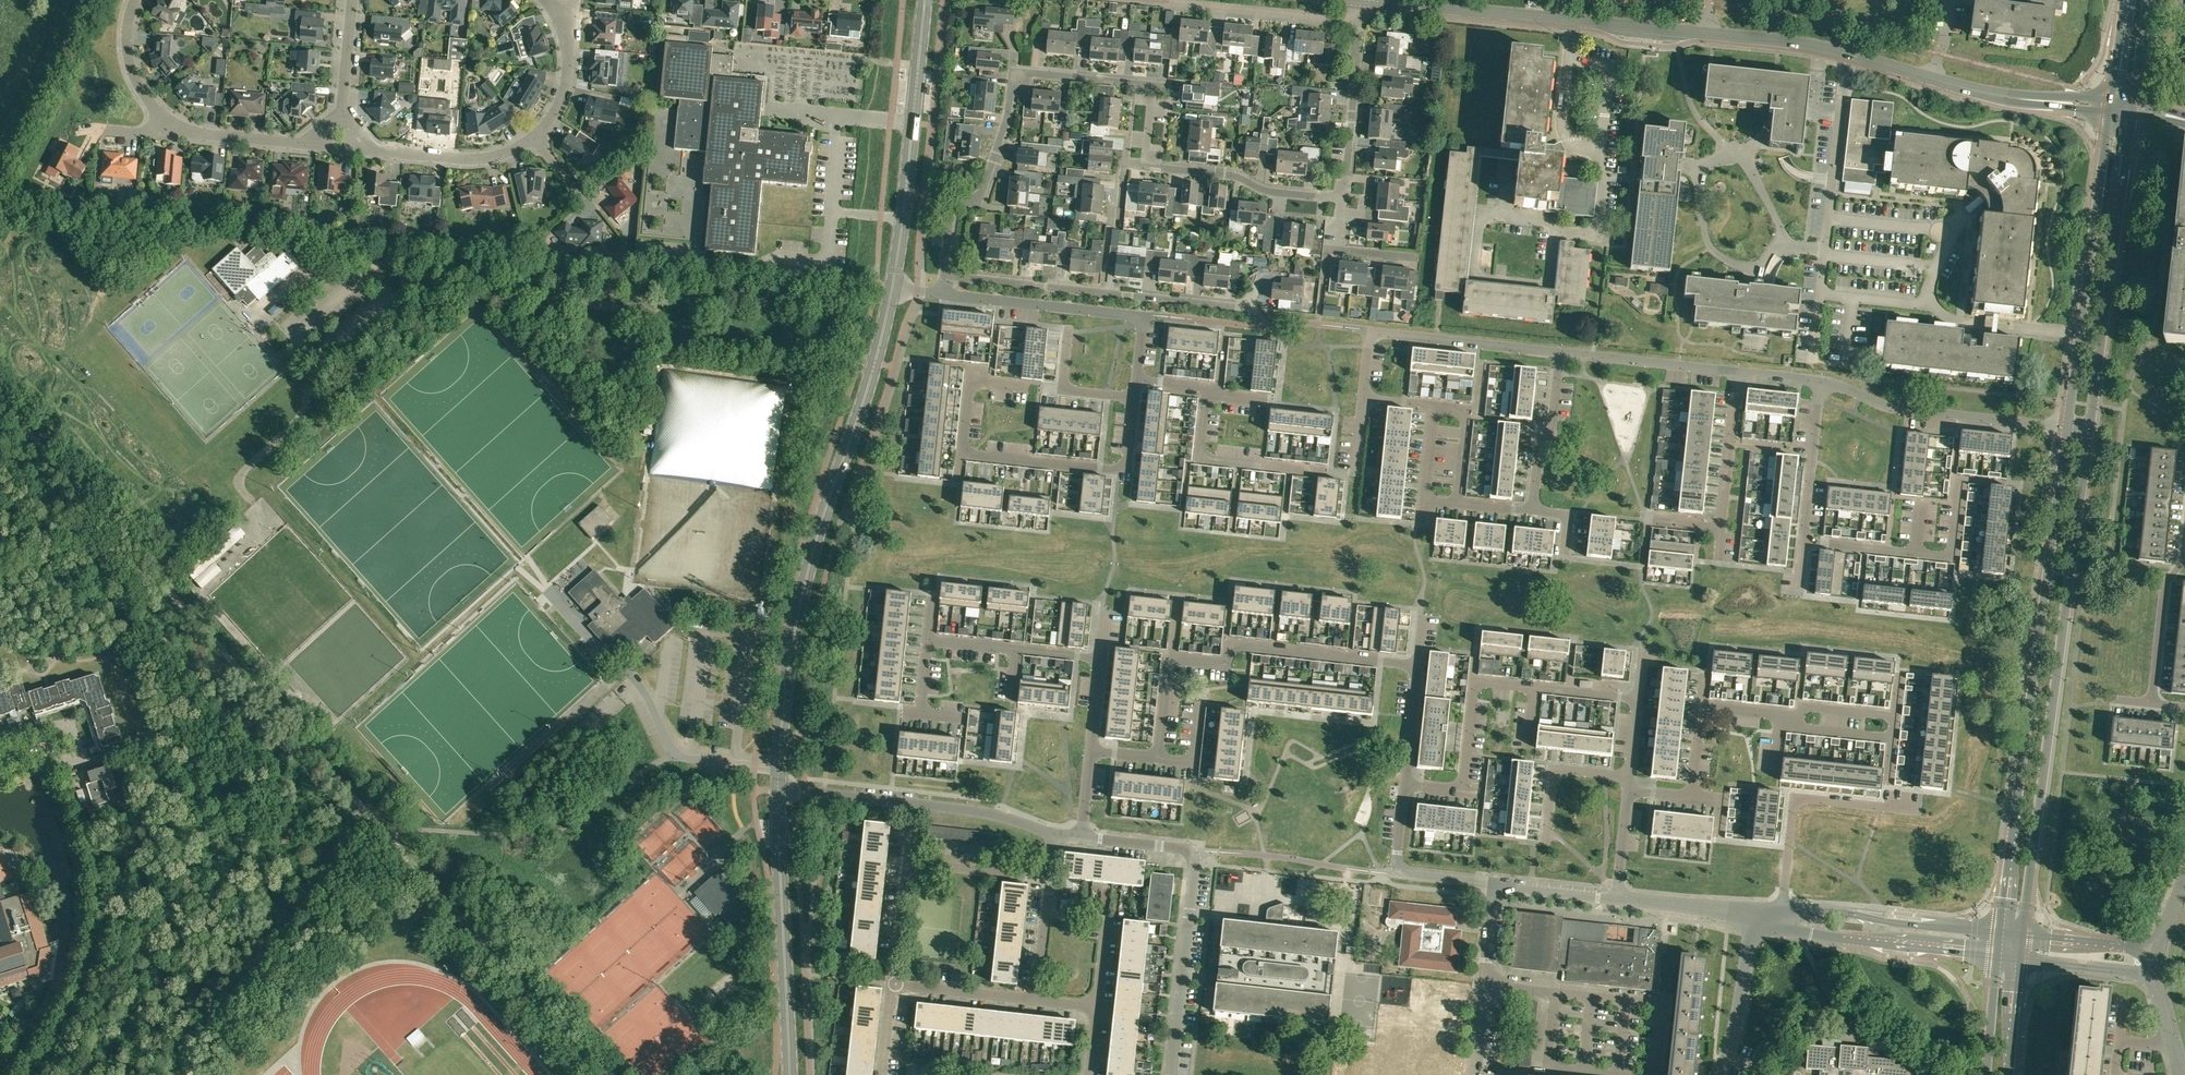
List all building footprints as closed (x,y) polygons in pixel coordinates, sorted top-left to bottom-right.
[(166,21),(167,19),(174,22),(180,10),(178,9),(182,0),(168,0),(166,3),(161,0),(153,14),(166,21)] [(420,5),(419,5),(419,15),(427,15),(428,0),(420,0),(420,5)] [(428,21),(439,22),(441,9),(453,10),(452,23),(463,24),(465,0),(430,0),(428,21)] [(500,0),(499,0),(482,0),(481,9),(491,10),(493,13),(492,14),(502,27),(512,19),(512,20),(518,16),(517,15),(519,13),(508,1),(503,5),(500,0)] [(702,15),(692,14),(693,0),(676,0),(674,15),(684,16),(683,19),(690,19),(690,24),(694,24),(694,28),(701,28),(701,25),(702,15)] [(2024,44),(2033,46),(2033,41),(2048,41),(2048,45),(2049,45),(2053,15),(2061,16),(2061,15),(2057,14),(2062,0),(2028,0),(2027,7),(2007,4),(2007,8),(1974,3),(1970,35),(1971,35),(1972,31),(1986,35),(1985,39),(1994,41),(1994,38),(2009,43),(2024,42),(2024,44)] [(723,12),(705,11),(704,25),(736,28),(737,16),(743,16),(744,6),(738,6),(739,4),(724,3),(723,12)] [(246,4),(245,12),(257,13),(257,15),(271,16),(272,14),(272,6),(246,4)] [(765,37),(778,39),(780,15),(773,15),(774,8),(759,6),(757,30),(765,31),(765,37)] [(975,10),(973,30),(976,30),(993,32),(997,32),(1003,33),(1003,24),(1013,25),(1015,11),(991,9),(986,8),(986,11),(975,10)] [(296,18),(295,23),(297,23),(296,40),(301,40),(316,42),(316,40),(322,40),(324,21),(321,20),(312,19),(313,12),(296,11),(296,18)] [(821,32),(822,15),(819,15),(819,13),(818,11),(814,11),(812,12),(812,14),(803,13),(794,12),(791,35),(801,36),(802,30),(809,30),(809,32),(819,33),(820,31),(821,32)] [(1173,16),(1174,11),(1166,11),(1165,23),(1173,24),(1173,16)] [(594,27),(592,43),(614,46),(615,34),(623,35),(625,15),(620,14),(605,13),(604,20),(600,20),(599,27),(594,27)] [(859,39),(860,32),(861,27),(862,26),(863,25),(863,23),(863,21),(862,20),(862,16),(839,14),(838,24),(831,23),(830,36),(859,39)] [(411,20),(386,17),(385,23),(382,26),(376,25),(375,40),(382,41),(382,43),(389,44),(390,41),(401,42),(401,38),(411,30),(411,20)] [(515,42),(516,41),(524,39),(529,56),(549,50),(544,35),(540,36),(537,26),(526,29),(523,20),(511,30),(515,42)] [(1078,20),(1077,31),(1072,30),(1072,35),(1063,34),(1061,55),(1075,56),(1076,43),(1084,44),(1085,27),(1086,21),(1078,20)] [(1171,52),(1170,60),(1178,60),(1178,53),(1185,54),(1186,43),(1193,43),(1195,22),(1181,21),(1181,29),(1179,42),(1172,41),(1171,52)] [(1195,22),(1193,43),(1200,44),(1199,55),(1214,57),(1214,52),(1216,38),(1208,37),(1210,24),(1195,22)] [(1047,53),(1061,55),(1063,34),(1049,33),(1050,24),(1042,23),(1040,39),(1048,40),(1047,53)] [(1230,47),(1237,47),(1239,27),(1225,25),(1223,39),(1216,38),(1214,52),(1229,54),(1230,47)] [(1090,60),(1104,61),(1106,41),(1099,40),(1100,29),(1085,27),(1084,44),(1091,44),(1090,60)] [(1253,28),(1239,27),(1237,47),(1244,48),(1243,55),(1253,56),(1252,63),(1257,64),(1259,42),(1251,42),(1253,28)] [(1127,50),(1127,48),(1129,32),(1113,30),(1112,41),(1106,41),(1104,61),(1118,63),(1119,49),(1127,50)] [(1135,49),(1134,54),(1134,62),(1147,64),(1149,43),(1142,42),(1143,33),(1129,32),(1127,48),(1135,49)] [(1296,32),(1296,41),(1295,46),(1287,45),(1286,54),(1286,61),(1300,63),(1301,54),(1308,54),(1310,34),(1296,32)] [(1413,35),(1393,33),(1392,41),(1378,39),(1377,53),(1398,55),(1398,49),(1407,50),(1408,43),(1412,43),(1413,35)] [(1281,39),(1274,38),(1274,37),(1273,35),(1268,34),(1267,36),(1266,38),(1264,59),(1271,60),(1270,69),(1285,70),(1286,61),(1286,54),(1279,53),(1280,45),(1281,45),(1281,39)] [(1333,66),(1334,51),(1323,50),(1324,35),(1310,34),(1308,54),(1315,55),(1314,64),(1333,66)] [(171,37),(157,35),(155,54),(151,56),(155,69),(160,68),(167,76),(178,67),(169,57),(171,37)] [(1163,51),(1171,52),(1172,41),(1172,36),(1158,35),(1157,44),(1149,43),(1147,64),(1162,65),(1163,51)] [(705,168),(703,185),(712,186),(705,251),(755,256),(762,182),(807,187),(810,154),(812,154),(813,146),(807,145),(808,137),(759,132),(765,76),(743,74),(743,81),(731,80),(734,57),(712,55),(713,49),(687,46),(688,38),(668,36),(667,44),(666,44),(661,98),(680,100),(679,108),(674,149),(707,152),(705,168)] [(449,60),(459,61),(466,62),(468,41),(451,39),(449,60)] [(264,43),(258,49),(264,55),(270,49),(264,43)] [(826,43),(825,50),(833,51),(834,44),(826,43)] [(983,49),(969,47),(968,60),(978,61),(977,69),(999,71),(1000,57),(982,55),(983,49)] [(473,49),(468,54),(473,60),(478,55),(473,49)] [(1545,145),(1545,144),(1553,65),(1541,64),(1543,54),(1511,50),(1500,152),(1481,150),(1478,149),(1467,148),(1466,155),(1450,153),(1435,291),(1436,291),(1443,292),(1465,294),(1462,314),(1552,323),(1554,304),(1584,307),(1590,251),(1574,250),(1574,243),(1560,242),(1554,293),(1466,283),(1480,157),(1503,159),(1503,160),(1506,160),(1519,162),(1514,206),(1537,209),(1537,210),(1545,211),(1545,209),(1590,214),(1589,218),(1590,218),(1594,182),(1593,182),(1593,185),(1557,181),(1559,161),(1552,160),(1554,146),(1545,145)] [(590,67),(589,70),(593,71),(592,73),(591,75),(590,79),(592,82),(591,84),(608,85),(617,86),(619,59),(620,52),(606,51),(605,58),(595,57),(591,56),(590,67)] [(291,60),(292,60),(299,61),(298,73),(319,75),(319,68),(320,68),(320,62),(321,55),(292,52),(291,60)] [(1389,69),(1388,76),(1397,77),(1409,78),(1410,71),(1405,70),(1406,63),(1397,62),(1398,55),(1377,53),(1375,68),(1389,69)] [(397,56),(383,54),(382,61),(373,60),(371,76),(379,77),(379,79),(381,81),(384,81),(387,80),(388,78),(393,78),(393,75),(396,74),(397,72),(398,69),(396,67),(394,66),(395,63),(396,61),(397,56)] [(1707,70),(1706,79),(1704,103),(1705,103),(1706,98),(1720,100),(1720,105),(1721,105),(1722,100),(1737,102),(1736,106),(1738,107),(1738,102),(1753,104),(1752,108),(1754,108),(1754,104),(1769,105),(1767,122),(1763,127),(1764,128),(1767,124),(1769,126),(1770,127),(1768,131),(1769,132),(1770,130),(1768,147),(1779,148),(1801,150),(1805,118),(1806,111),(1805,111),(1805,104),(1807,104),(1807,102),(1809,81),(1778,78),(1707,70)] [(1217,71),(1215,80),(1223,82),(1225,72),(1217,71)] [(505,97),(503,100),(506,104),(512,111),(516,104),(528,111),(533,103),(532,102),(535,97),(536,98),(537,97),(540,92),(544,86),(543,85),(541,84),(543,82),(544,73),(531,72),(529,76),(528,76),(523,84),(517,80),(515,81),(512,86),(513,89),(518,92),(512,102),(505,97)] [(1244,75),(1235,74),(1234,85),(1243,86),(1244,75)] [(997,86),(988,85),(984,84),(984,78),(969,76),(968,83),(978,84),(976,98),(995,100),(997,86)] [(1413,79),(1409,78),(1397,77),(1397,85),(1383,83),(1381,98),(1402,100),(1403,93),(1412,94),(1413,79)] [(217,88),(209,88),(196,86),(189,78),(176,89),(187,102),(207,104),(206,106),(215,107),(217,88)] [(1200,88),(1190,88),(1184,87),(1183,89),(1181,89),(1180,100),(1182,100),(1182,102),(1195,103),(1194,111),(1203,111),(1205,96),(1219,98),(1221,84),(1201,82),(1200,88)] [(289,114),(289,115),(300,116),(314,105),(315,94),(305,93),(305,84),(292,83),(291,100),(288,100),(285,102),(285,111),(286,114),(289,114)] [(1093,99),(1093,102),(1096,105),(1100,106),(1099,114),(1119,116),(1121,102),(1113,101),(1108,100),(1109,93),(1108,93),(1109,86),(1094,85),(1094,91),(1094,92),(1093,98),(1093,99)] [(1308,110),(1329,112),(1331,98),(1317,96),(1318,89),(1294,87),(1294,91),(1301,92),(1300,102),(1309,103),(1308,110)] [(401,107),(396,101),(397,93),(375,91),(374,104),(368,108),(381,123),(384,120),(386,121),(390,118),(389,116),(401,107)] [(1037,112),(1045,113),(1047,93),(1033,91),(1032,104),(1024,103),(1022,121),(1029,122),(1029,119),(1036,119),(1037,112)] [(265,95),(232,92),(230,115),(248,116),(248,112),(263,114),(265,95)] [(1047,93),(1045,113),(1054,114),(1053,121),(1066,122),(1068,108),(1060,107),(1061,94),(1047,93)] [(409,97),(409,101),(412,103),(416,103),(418,101),(419,97),(416,94),(412,94),(409,97)] [(635,108),(636,100),(622,97),(620,105),(635,108)] [(420,98),(417,130),(428,131),(428,133),(442,135),(447,135),(450,135),(450,134),(451,126),(457,126),(459,111),(450,110),(444,109),(443,118),(430,117),(431,99),(420,98)] [(586,121),(587,117),(599,119),(598,121),(609,123),(610,122),(613,123),(618,104),(591,98),(586,121)] [(994,114),(995,100),(976,98),(975,112),(965,111),(964,118),(980,119),(981,113),(994,114)] [(1965,195),(1965,196),(1966,195),(1965,194),(1966,190),(1970,191),(1973,192),(1977,194),(1979,197),(1971,204),(1974,207),(1975,209),(1983,202),(1985,206),(1986,209),(1987,213),(1987,216),(1983,216),(1983,215),(1982,216),(1982,217),(1971,315),(1972,315),(1972,314),(1993,317),(1997,317),(2020,320),(2021,321),(2032,221),(2031,221),(2028,221),(2028,215),(2032,216),(2033,216),(2034,208),(2034,207),(2036,184),(2032,184),(2032,178),(2032,171),(2031,168),(2030,165),(2028,162),(2025,160),(2023,158),(2020,156),(2017,155),(2013,155),(2007,154),(2008,149),(1985,146),(1984,146),(1976,145),(1976,147),(1976,150),(1970,150),(1971,146),(1971,145),(1902,137),(1901,141),(1894,141),(1894,146),(1889,145),(1890,133),(1893,105),(1851,100),(1849,119),(1857,120),(1857,124),(1849,123),(1847,139),(1844,138),(1844,139),(1847,139),(1845,155),(1846,155),(1846,159),(1845,159),(1842,182),(1875,185),(1877,166),(1884,166),(1883,175),(1885,175),(1885,174),(1890,174),(1889,183),(1897,184),(1896,188),(1965,195)] [(469,124),(467,124),(469,136),(479,135),(479,137),(488,136),(488,135),(498,129),(498,130),(510,123),(509,121),(517,117),(512,111),(506,104),(499,108),(497,106),(489,111),(490,112),(485,115),(485,114),(477,115),(477,113),(476,108),(467,109),(467,111),(467,115),(469,124)] [(1370,125),(1391,127),(1391,120),(1400,121),(1402,106),(1386,105),(1385,112),(1371,111),(1370,125)] [(1255,106),(1252,113),(1259,116),(1262,109),(1255,106)] [(1328,126),(1329,112),(1308,110),(1308,116),(1299,115),(1297,130),(1313,132),(1314,124),(1328,126)] [(1092,122),(1090,135),(1105,136),(1105,128),(1110,129),(1118,129),(1119,116),(1099,114),(1099,123),(1092,122)] [(1191,122),(1190,137),(1210,139),(1211,129),(1223,130),(1225,118),(1211,117),(1211,124),(1191,122)] [(1259,160),(1260,151),(1260,146),(1267,147),(1266,154),(1267,154),(1269,132),(1270,119),(1265,118),(1263,131),(1261,131),(1261,134),(1254,133),(1253,139),(1246,139),(1244,159),(1259,160)] [(981,137),(974,137),(972,136),(973,133),(963,132),(964,125),(957,124),(955,142),(962,143),(961,153),(959,153),(958,159),(970,160),(970,158),(979,159),(981,137)] [(1390,136),(1391,127),(1370,125),(1368,139),(1389,141),(1389,149),(1405,150),(1406,142),(1394,141),(1394,136),(1390,136)] [(1648,270),(1648,265),(1653,265),(1652,271),(1670,273),(1679,187),(1674,186),(1676,173),(1677,173),(1677,172),(1676,172),(1677,158),(1678,158),(1678,157),(1682,158),(1686,126),(1668,125),(1667,132),(1644,130),(1641,161),(1644,161),(1643,170),(1641,169),(1630,268),(1648,270)] [(1269,132),(1267,154),(1276,155),(1278,140),(1268,139),(1269,132)] [(1070,141),(1070,140),(1071,134),(1063,133),(1062,141),(1070,141)] [(1071,133),(1070,140),(1083,141),(1088,141),(1088,134),(1071,133)] [(600,145),(583,134),(579,141),(570,135),(561,149),(567,153),(568,159),(574,157),(581,162),(587,152),(593,156),(600,145)] [(1188,151),(1190,152),(1208,153),(1207,161),(1220,162),(1221,150),(1209,149),(1210,139),(1190,137),(1188,151)] [(1083,141),(1082,155),(1090,156),(1111,159),(1112,144),(1092,142),(1088,141),(1083,141)] [(61,142),(55,154),(49,165),(66,174),(67,172),(80,179),(86,166),(74,159),(78,151),(61,142)] [(1014,153),(1014,159),(1017,161),(1017,165),(1019,165),(1030,166),(1037,167),(1044,167),(1045,153),(1048,154),(1049,146),(1033,144),(1032,152),(1027,151),(1020,151),(1018,150),(1018,152),(1014,153)] [(1305,177),(1307,163),(1319,164),(1320,149),(1303,147),(1301,150),(1300,155),(1293,154),(1291,175),(1305,177)] [(1405,150),(1389,149),(1387,148),(1386,156),(1375,155),(1374,169),(1395,171),(1396,157),(1406,158),(1409,157),(1410,151),(1405,150)] [(158,168),(157,175),(167,176),(166,184),(180,185),(182,158),(175,158),(175,153),(159,152),(159,159),(156,159),(154,161),(154,166),(156,168),(158,168)] [(123,155),(114,154),(104,153),(102,176),(135,179),(137,160),(122,159),(123,155)] [(1277,174),(1291,175),(1293,154),(1279,153),(1277,174)] [(193,172),(205,173),(204,180),(222,181),(224,158),(207,156),(207,158),(194,157),(193,172)] [(1090,156),(1089,171),(1109,173),(1111,159),(1090,156)] [(1512,179),(1514,161),(1506,160),(1503,160),(1498,159),(1498,160),(1496,177),(1496,178),(1500,178),(1501,178),(1512,179)] [(240,160),(239,170),(239,174),(231,173),(230,188),(246,190),(247,179),(262,180),(263,162),(240,160)] [(299,186),(301,189),(306,190),(308,171),(306,168),(301,168),(299,165),(293,165),(291,167),(273,165),(271,198),(280,199),(280,197),(282,196),(282,191),(280,189),(281,187),(283,185),(287,185),(288,187),(293,187),(295,186),(299,186)] [(350,177),(342,176),(342,178),(339,178),(340,169),(321,167),(319,191),(348,194),(350,177)] [(1082,169),(1065,168),(1065,175),(1081,177),(1082,169)] [(543,182),(544,172),(529,170),(528,174),(517,177),(523,205),(532,203),(531,197),(541,198),(542,193),(545,192),(543,182)] [(625,170),(619,175),(625,182),(631,177),(625,170)] [(385,176),(381,176),(378,172),(374,175),(370,175),(369,183),(367,185),(369,188),(368,196),(380,197),(379,205),(397,207),(398,195),(389,194),(390,184),(385,184),(385,176)] [(1009,192),(1029,194),(1029,186),(1041,187),(1042,174),(1025,172),(1024,180),(1010,178),(1009,192)] [(410,195),(409,201),(425,203),(432,204),(432,207),(438,207),(440,207),(442,188),(435,187),(435,178),(428,177),(427,179),(411,178),(410,195)] [(1084,185),(1082,200),(1102,201),(1103,187),(1093,186),(1093,179),(1080,177),(1079,185),(1084,185)] [(637,200),(619,178),(608,187),(617,198),(606,207),(615,218),(637,200)] [(1378,198),(1397,200),(1399,187),(1403,187),(1404,181),(1391,180),(1390,186),(1379,185),(1378,198)] [(1146,206),(1152,207),(1154,186),(1152,186),(1152,184),(1151,183),(1143,182),(1142,183),(1142,185),(1140,185),(1139,198),(1127,197),(1125,211),(1145,213),(1146,206)] [(1175,197),(1174,202),(1173,215),(1188,216),(1189,206),(1196,206),(1196,205),(1202,206),(1203,201),(1204,194),(1197,193),(1198,186),(1184,184),(1182,198),(1175,197)] [(1173,218),(1173,215),(1174,202),(1167,201),(1168,187),(1154,186),(1152,207),(1166,208),(1165,217),(1173,218)] [(493,190),(486,189),(472,188),(459,191),(463,208),(473,206),(490,208),(495,208),(508,205),(504,187),(493,190)] [(1210,201),(1203,201),(1202,206),(1202,214),(1214,216),(1215,209),(1224,210),(1226,189),(1212,187),(1210,201)] [(2174,292),(2168,343),(2184,345),(2184,190),(2180,230),(2179,240),(2179,248),(2174,292)] [(1028,202),(1029,194),(1009,192),(1008,206),(1022,208),(1021,215),(1038,217),(1040,203),(1028,202)] [(1389,221),(1396,221),(1408,223),(1409,207),(1403,207),(1404,200),(1397,200),(1378,198),(1377,211),(1390,212),(1389,221)] [(136,200),(129,200),(128,207),(136,208),(136,200)] [(1102,201),(1082,200),(1081,213),(1076,213),(1075,220),(1089,222),(1090,214),(1100,216),(1102,201)] [(1244,224),(1251,225),(1253,204),(1239,203),(1238,217),(1230,216),(1228,232),(1243,233),(1244,224)] [(1257,235),(1264,236),(1262,253),(1270,253),(1273,220),(1266,219),(1267,206),(1253,204),(1251,225),(1258,226),(1257,235)] [(513,212),(510,215),(511,219),(515,221),(519,217),(517,213),(513,212)] [(1151,220),(1140,219),(1139,231),(1150,232),(1151,220)] [(1396,221),(1389,221),(1382,220),(1381,227),(1369,226),(1367,240),(1386,242),(1387,235),(1395,235),(1396,221)] [(583,222),(583,229),(572,228),(566,222),(556,232),(565,242),(582,243),(582,246),(600,247),(602,223),(583,222)] [(988,242),(987,248),(986,259),(999,260),(1002,234),(995,234),(996,227),(981,225),(979,241),(988,242)] [(1283,248),(1297,249),(1299,226),(1285,225),(1283,240),(1276,240),(1274,255),(1282,256),(1283,248)] [(1322,240),(1315,240),(1312,239),(1313,228),(1299,226),(1297,249),(1311,251),(1310,255),(1320,256),(1322,240)] [(1030,264),(1043,265),(1045,246),(1046,239),(1039,238),(1039,236),(1034,235),(1035,230),(1025,229),(1025,231),(1023,246),(1023,247),(1031,248),(1030,264)] [(1014,245),(1023,246),(1025,231),(1016,230),(1015,232),(1011,231),(1010,235),(1002,234),(999,260),(1012,262),(1014,245)] [(1052,246),(1045,246),(1043,265),(1056,267),(1057,251),(1064,252),(1066,232),(1059,231),(1058,238),(1053,237),(1052,246)] [(1091,254),(1084,253),(1082,274),(1094,275),(1096,260),(1102,261),(1104,241),(1098,241),(1098,245),(1092,247),(1091,254)] [(1082,274),(1084,253),(1085,249),(1079,248),(1079,243),(1067,242),(1066,257),(1072,258),(1070,272),(1082,274)] [(212,270),(236,296),(241,302),(246,308),(257,298),(259,301),(301,264),(288,249),(277,259),(271,252),(266,256),(258,246),(246,256),(238,247),(212,270)] [(1111,246),(1109,263),(1116,264),(1116,269),(1115,277),(1129,279),(1131,258),(1132,249),(1125,248),(1111,246)] [(1131,258),(1129,279),(1143,280),(1144,272),(1145,267),(1152,267),(1154,251),(1139,249),(1132,249),(1131,258)] [(630,256),(631,253),(629,250),(626,250),(623,252),(623,255),(624,257),(628,258),(630,256)] [(1154,251),(1152,267),(1160,268),(1159,274),(1158,282),(1172,283),(1175,262),(1168,262),(1169,253),(1154,251)] [(1175,262),(1172,283),(1187,285),(1187,276),(1189,266),(1196,267),(1196,266),(1197,258),(1197,256),(1194,255),(1183,254),(1176,253),(1175,262)] [(1218,267),(1216,288),(1228,289),(1229,280),(1230,275),(1239,276),(1239,274),(1240,263),(1230,262),(1231,254),(1220,253),(1219,261),(1218,267)] [(1197,258),(1196,266),(1206,267),(1204,278),(1204,287),(1216,288),(1218,267),(1210,267),(1211,260),(1197,258)] [(1265,267),(1266,259),(1254,258),(1253,266),(1265,267)] [(1341,263),(1340,263),(1338,277),(1331,276),(1329,292),(1337,293),(1338,284),(1352,285),(1354,265),(1352,264),(1352,262),(1342,261),(1341,263)] [(1358,295),(1372,297),(1374,281),(1366,280),(1368,266),(1354,265),(1352,285),(1359,286),(1358,295)] [(1381,289),(1395,290),(1397,269),(1395,269),(1395,267),(1394,266),(1385,265),(1384,266),(1384,268),(1383,268),(1382,281),(1374,281),(1372,297),(1370,314),(1378,315),(1380,298),(1381,289)] [(1400,270),(1397,269),(1395,290),(1401,291),(1401,299),(1413,301),(1415,286),(1408,285),(1409,271),(1409,270),(1409,269),(1408,268),(1402,267),(1401,268),(1400,270)] [(1303,281),(1288,279),(1288,287),(1274,285),(1272,299),(1291,301),(1292,293),(1301,294),(1303,281)] [(1800,292),(1761,288),(1748,287),(1748,289),(1737,288),(1737,286),(1686,280),(1684,297),(1696,299),(1694,323),(1744,329),(1743,334),(1745,335),(1745,332),(1769,335),(1769,337),(1770,337),(1770,332),(1796,335),(1797,317),(1785,316),(1785,308),(1798,310),(1800,292)] [(1655,294),(1667,295),(1668,285),(1656,284),(1655,294)] [(1436,291),(1435,300),(1442,301),(1443,292),(1436,291)] [(1331,317),(1332,307),(1324,306),(1322,316),(1331,317)] [(954,334),(956,314),(956,313),(943,312),(941,333),(954,334)] [(1385,312),(1384,321),(1391,322),(1392,319),(1392,312),(1385,312)] [(969,314),(956,313),(956,314),(954,334),(966,336),(969,315),(969,314)] [(969,315),(966,336),(979,337),(981,316),(969,314),(969,315)] [(979,337),(992,338),(994,317),(981,316),(979,337)] [(1993,317),(1992,320),(1990,337),(1983,336),(1981,350),(1974,349),(1975,343),(1962,342),(1963,332),(1886,323),(1884,342),(1879,342),(1879,341),(1878,341),(1876,358),(1877,358),(1877,357),(1882,358),(1881,367),(2014,381),(2013,386),(2014,386),(2019,340),(2018,340),(1995,337),(1997,317),(1993,317)] [(1046,344),(1048,331),(1027,328),(1025,341),(1046,344)] [(1182,330),(1169,328),(1166,351),(1179,352),(1182,330)] [(1194,332),(1194,331),(1182,330),(1179,352),(1192,353),(1194,332)] [(1194,331),(1194,332),(1192,353),(1204,355),(1206,333),(1206,332),(1194,331)] [(1204,355),(1217,356),(1219,334),(1206,332),(1206,333),(1204,355)] [(1046,344),(1025,341),(1024,354),(1044,356),(1045,356),(1046,344)] [(1275,356),(1277,343),(1256,341),(1255,354),(1275,356)] [(1423,373),(1425,352),(1425,351),(1413,350),(1412,351),(1410,372),(1423,373)] [(1436,377),(1436,375),(1435,374),(1438,353),(1425,351),(1425,352),(1423,373),(1422,376),(1436,377)] [(1436,375),(1447,376),(1448,376),(1450,355),(1450,354),(1438,353),(1435,374),(1436,375)] [(1043,368),(1044,368),(1045,356),(1044,356),(1024,354),(1023,366),(1043,368)] [(1274,368),(1275,356),(1255,354),(1253,366),(1273,368),(1274,368)] [(1450,354),(1450,355),(1448,376),(1447,376),(1447,381),(1460,382),(1460,380),(1462,356),(1462,355),(1450,354)] [(1475,357),(1462,355),(1462,356),(1460,380),(1473,381),(1475,357)] [(930,365),(929,378),(950,380),(952,367),(930,365)] [(1044,368),(1043,368),(1023,366),(1021,379),(1042,381),(1044,368)] [(1253,366),(1252,378),(1272,380),(1273,381),(1274,368),(1273,368),(1253,366)] [(790,384),(662,367),(648,473),(776,490),(790,384)] [(1510,381),(1513,381),(1534,383),(1535,383),(1536,370),(1535,370),(1512,368),(1510,381)] [(950,380),(929,378),(927,390),(928,390),(949,393),(950,380)] [(1273,381),(1272,380),(1252,378),(1251,391),(1271,393),(1273,381)] [(1513,381),(1512,393),(1533,396),(1535,383),(1534,383),(1513,381)] [(949,393),(928,390),(927,390),(926,403),(927,403),(948,405),(949,393)] [(1747,391),(1745,413),(1757,414),(1760,393),(1760,392),(1747,391)] [(1169,407),(1170,395),(1149,392),(1147,405),(1148,405),(1169,407)] [(1533,396),(1512,393),(1509,392),(1508,405),(1531,408),(1532,408),(1533,396)] [(1760,393),(1757,414),(1770,415),(1772,394),(1760,392),(1760,393)] [(1715,395),(1691,393),(1690,403),(1714,406),(1715,395)] [(1772,394),(1770,415),(1782,417),(1784,396),(1785,395),(1772,394)] [(1784,396),(1782,417),(1795,418),(1797,397),(1797,396),(1785,395),(1784,396)] [(925,415),(946,417),(948,405),(927,403),(926,403),(925,415)] [(1713,416),(1714,406),(1690,403),(1689,413),(1713,416)] [(1146,417),(1146,418),(1167,420),(1169,407),(1148,405),(1147,405),(1146,417)] [(1531,408),(1508,405),(1506,418),(1530,421),(1531,421),(1532,408),(1531,408)] [(1053,409),(1040,408),(1037,430),(1050,432),(1053,410),(1053,409)] [(1053,410),(1050,432),(1063,433),(1065,411),(1053,409),(1053,410)] [(1411,422),(1412,411),(1388,409),(1386,419),(1411,422)] [(1077,413),(1078,412),(1065,411),(1063,433),(1075,434),(1077,413)] [(1281,434),(1283,413),(1283,412),(1270,411),(1268,432),(1281,434)] [(1090,414),(1090,413),(1078,412),(1077,413),(1075,434),(1087,436),(1090,414)] [(1295,413),(1283,412),(1283,413),(1281,434),(1293,435),(1295,414),(1295,413)] [(1087,436),(1100,437),(1103,415),(1090,413),(1090,414),(1087,436)] [(1308,415),(1295,413),(1295,414),(1293,435),(1305,436),(1308,415)] [(1688,423),(1712,426),(1713,416),(1689,413),(1688,423)] [(925,415),(923,427),(924,427),(945,430),(946,417),(925,415)] [(1318,438),(1320,417),(1320,416),(1308,415),(1305,436),(1318,438)] [(1333,417),(1320,416),(1320,417),(1318,438),(1331,439),(1333,417)] [(1166,432),(1167,420),(1146,418),(1146,417),(1144,430),(1145,430),(1166,432)] [(1410,431),(1411,422),(1386,419),(1385,429),(1410,431)] [(1498,423),(1496,436),(1518,439),(1520,426),(1519,426),(1498,423)] [(1711,435),(1712,426),(1688,423),(1686,433),(1687,433),(1711,435)] [(923,427),(922,440),(923,440),(943,442),(945,430),(924,427),(923,427)] [(1410,431),(1385,429),(1384,439),(1409,441),(1410,431)] [(1144,442),(1165,445),(1166,432),(1145,430),(1144,430),(1143,442),(1144,442)] [(1961,432),(1959,453),(1972,454),(1974,433),(1961,431),(1961,432)] [(1928,448),(1929,435),(1907,433),(1907,432),(1905,445),(1906,445),(1928,448)] [(1685,443),(1686,443),(1710,445),(1711,435),(1687,433),(1686,433),(1685,443)] [(1972,454),(1984,455),(1986,435),(1986,434),(1974,433),(1972,454)] [(1986,434),(1986,435),(1984,455),(1996,457),(1999,436),(1999,435),(1986,434)] [(1996,457),(2009,458),(2011,437),(1999,435),(1999,436),(1996,457)] [(1518,439),(1496,436),(1495,449),(1516,451),(1517,451),(1518,439)] [(1409,441),(1384,439),(1383,448),(1408,451),(1409,441)] [(943,442),(923,440),(922,440),(921,452),(942,454),(943,442)] [(1165,445),(1144,442),(1143,442),(1142,455),(1163,457),(1165,445)] [(1709,455),(1710,445),(1686,443),(1685,443),(1684,453),(1685,453),(1709,455)] [(1905,458),(1926,460),(1928,448),(1906,445),(1905,445),(1904,458),(1905,458)] [(1408,451),(1383,448),(1382,458),(1406,461),(1407,461),(1408,451)] [(1515,463),(1516,463),(1517,451),(1516,451),(1495,449),(1494,461),(1515,463)] [(2149,461),(2150,461),(2175,463),(2176,452),(2150,449),(2149,461)] [(921,452),(919,464),(920,464),(941,467),(942,454),(921,452)] [(1685,453),(1684,453),(1683,462),(1684,462),(1708,465),(1709,455),(1685,453)] [(1163,457),(1142,455),(1140,466),(1141,466),(1159,468),(1160,457),(1163,457)] [(1774,468),(1796,471),(1798,458),(1797,458),(1776,456),(1774,468)] [(1405,470),(1406,471),(1407,461),(1406,461),(1382,458),(1381,468),(1405,470)] [(1925,473),(1926,460),(1905,458),(1904,458),(1903,470),(1925,473)] [(1515,463),(1494,461),(1492,473),(1514,476),(1516,463),(1515,463)] [(2175,463),(2150,461),(2149,461),(2148,470),(2172,473),(2174,473),(2175,463)] [(1684,462),(1683,462),(1682,472),(1683,472),(1707,475),(1708,465),(1684,462)] [(941,467),(920,464),(919,464),(918,477),(939,480),(941,467)] [(1141,466),(1140,466),(1139,478),(1140,478),(1158,480),(1159,468),(1141,466)] [(1405,470),(1381,468),(1380,478),(1404,480),(1405,480),(1406,471),(1405,470)] [(1795,483),(1796,471),(1774,468),(1773,481),(1794,483),(1795,483)] [(1901,482),(1902,482),(1924,485),(1925,473),(1903,470),(1901,482)] [(2174,473),(2172,473),(2148,470),(2147,480),(2148,480),(2173,483),(2174,473)] [(1682,472),(1681,482),(1682,482),(1706,485),(1707,475),(1683,472),(1682,472)] [(1512,488),(1513,488),(1514,476),(1492,473),(1491,486),(1512,488)] [(1084,475),(1082,488),(1104,490),(1105,490),(1106,477),(1084,475)] [(1140,478),(1139,478),(1138,490),(1139,490),(1157,492),(1158,480),(1140,478)] [(1316,491),(1338,493),(1339,493),(1340,481),(1318,478),(1316,491)] [(1404,480),(1380,478),(1379,487),(1403,490),(1404,490),(1405,480),(1404,480)] [(2173,483),(2148,480),(2147,480),(2146,490),(2172,493),(2173,483)] [(1793,496),(1795,483),(1794,483),(1773,481),(1772,493),(1793,496)] [(1706,485),(1682,482),(1681,482),(1680,492),(1681,492),(1705,495),(1706,485)] [(1901,482),(1900,495),(1901,495),(1922,498),(1924,485),(1902,482),(1901,482)] [(971,509),(974,485),(964,484),(961,508),(971,509)] [(984,486),(974,485),(971,509),(981,510),(984,486)] [(981,510),(991,511),(994,487),(984,486),(981,510)] [(1189,486),(1188,486),(1185,513),(1200,515),(1200,514),(1203,488),(1189,487),(1189,486)] [(1513,488),(1512,488),(1491,486),(1490,499),(1511,501),(1513,488)] [(1989,499),(2010,501),(2012,488),(2011,488),(1990,486),(1989,499)] [(991,511),(1001,512),(1004,488),(994,487),(991,511)] [(1402,500),(1403,500),(1404,490),(1403,490),(1379,487),(1378,497),(1402,500)] [(1826,510),(1839,511),(1841,489),(1828,487),(1828,488),(1826,510)] [(1103,502),(1105,490),(1104,490),(1082,488),(1081,500),(1103,502)] [(1200,514),(1200,515),(1214,516),(1217,490),(1203,488),(1200,514)] [(1841,489),(1839,511),(1851,513),(1853,491),(1853,490),(1841,489)] [(1155,504),(1157,492),(1139,490),(1138,490),(1137,502),(1155,504)] [(1214,516),(1229,518),(1232,490),(1231,490),(1231,491),(1217,490),(1214,516)] [(1853,491),(1851,513),(1863,514),(1866,492),(1853,490),(1853,491)] [(2146,500),(2169,503),(2171,503),(2172,493),(2146,490),(2145,500),(2146,500)] [(1236,519),(1251,521),(1251,520),(1254,494),(1240,492),(1240,491),(1239,491),(1236,519)] [(1338,493),(1316,491),(1315,503),(1337,506),(1339,493),(1338,493)] [(1022,514),(1024,494),(1010,492),(1008,513),(1022,515),(1022,514)] [(1703,505),(1705,495),(1681,492),(1680,492),(1679,502),(1680,502),(1703,505)] [(1863,514),(1876,515),(1878,494),(1878,493),(1866,492),(1863,514)] [(1770,506),(1792,508),(1793,496),(1772,493),(1770,506)] [(1891,495),(1891,494),(1878,493),(1878,494),(1876,515),(1888,517),(1891,495)] [(1022,515),(1035,516),(1035,515),(1037,495),(1024,494),(1022,514),(1022,515)] [(1254,494),(1251,520),(1251,521),(1265,522),(1266,521),(1268,495),(1254,494)] [(1037,495),(1035,515),(1035,516),(1049,518),(1051,497),(1037,495)] [(1268,495),(1266,521),(1265,522),(1280,524),(1283,496),(1282,496),(1282,497),(1268,495)] [(1401,510),(1402,510),(1403,500),(1402,500),(1378,497),(1377,507),(1401,510)] [(2008,514),(2009,514),(2010,501),(1989,499),(1988,511),(2008,514)] [(1102,515),(1103,502),(1081,500),(1079,513),(1102,515)] [(2171,503),(2169,503),(2146,500),(2145,500),(2144,510),(2169,513),(2171,503)] [(1680,502),(1679,502),(1678,512),(1679,512),(1702,515),(1703,505),(1680,502)] [(1336,519),(1337,506),(1315,503),(1313,516),(1336,519)] [(592,539),(613,520),(600,505),(579,524),(592,539)] [(1791,520),(1792,508),(1770,506),(1769,518),(1771,519),(1771,518),(1790,520),(1791,520)] [(1401,510),(1377,507),(1376,517),(1400,520),(1401,520),(1402,510),(1401,510)] [(2142,520),(2144,520),(2168,523),(2169,513),(2144,510),(2142,520)] [(2008,514),(1988,511),(1986,524),(2007,526),(2008,526),(2009,514),(2008,514)] [(1616,520),(1592,517),(1591,517),(1590,527),(1614,530),(1616,520)] [(1771,518),(1771,519),(1770,530),(1789,532),(1790,532),(1791,520),(1790,520),(1771,518)] [(2168,523),(2144,520),(2142,520),(2141,530),(2167,532),(2168,523)] [(1436,521),(1434,545),(1444,546),(1447,522),(1436,521)] [(1447,522),(1444,546),(1454,547),(1456,523),(1447,522)] [(1456,523),(1454,547),(1464,548),(1467,525),(1467,524),(1456,523)] [(2007,526),(1986,524),(1985,536),(2006,538),(2008,526),(2007,526)] [(214,563),(244,535),(236,525),(185,571),(201,589),(221,571),(214,563)] [(1475,525),(1473,549),(1483,551),(1486,526),(1475,525)] [(1486,526),(1483,551),(1493,552),(1495,528),(1495,527),(1486,526)] [(1495,527),(1493,551),(1503,553),(1506,529),(1506,528),(1495,527)] [(1590,527),(1589,537),(1613,540),(1614,530),(1590,527)] [(1522,555),(1525,531),(1525,530),(1514,529),(1514,530),(1512,554),(1522,555)] [(1522,555),(1532,556),(1534,532),(1534,531),(1525,530),(1525,531),(1522,555)] [(1789,532),(1770,530),(1769,542),(1788,544),(1790,532),(1789,532)] [(2167,532),(2141,530),(2140,539),(2165,542),(2166,542),(2167,532)] [(1532,556),(1542,557),(1544,533),(1544,532),(1534,531),(1534,532),(1532,556)] [(1544,533),(1542,557),(1552,558),(1554,534),(1554,533),(1544,532),(1544,533)] [(1984,548),(2004,551),(2005,551),(2006,538),(1985,536),(1984,548)] [(1588,547),(1612,550),(1613,540),(1589,537),(1588,547)] [(2166,542),(2165,542),(2140,539),(2139,549),(2141,550),(2165,552),(2166,542)] [(1663,568),(1665,542),(1650,541),(1648,566),(1648,567),(1662,569),(1663,568)] [(1633,542),(1632,552),(1639,552),(1640,543),(1633,542)] [(1677,570),(1680,544),(1665,542),(1663,568),(1662,569),(1677,570)] [(1768,553),(1786,555),(1787,555),(1788,544),(1769,542),(1768,553)] [(1694,545),(1680,544),(1677,570),(1692,572),(1692,571),(1694,545)] [(1588,547),(1586,557),(1587,557),(1611,560),(1612,550),(1588,547)] [(1984,548),(1982,561),(2003,563),(2004,563),(2005,551),(2004,551),(1984,548)] [(2165,552),(2141,550),(2139,549),(2138,560),(2164,563),(2165,552)] [(1820,550),(1819,550),(1818,565),(1844,568),(1846,553),(1820,550)] [(1766,566),(1785,568),(1786,568),(1787,555),(1786,555),(1768,553),(1766,566)] [(2003,563),(1982,561),(1981,574),(2002,576),(2004,563),(2003,563)] [(1816,579),(1817,579),(1843,582),(1844,568),(1818,565),(1816,579)] [(622,597),(620,599),(599,575),(578,594),(578,602),(599,625),(595,629),(595,632),(602,641),(605,641),(607,640),(623,658),(648,636),(653,642),(654,642),(657,642),(677,624),(645,588),(628,604),(622,597)] [(1841,597),(1843,582),(1817,579),(1816,579),(1814,594),(1815,594),(1841,597)] [(1876,603),(1878,583),(1864,581),(1862,601),(1862,602),(1876,603)] [(1876,603),(1889,605),(1889,604),(1891,584),(1878,583),(1876,603)] [(942,584),(941,585),(939,605),(953,607),(955,586),(942,584)] [(1891,584),(1889,604),(1889,605),(1903,606),(1905,586),(1891,584)] [(969,587),(955,586),(953,607),(966,608),(968,588),(969,587)] [(1923,608),(1925,588),(1911,586),(1909,606),(1909,607),(1923,609),(1923,608)] [(980,610),(982,589),(969,587),(968,588),(966,608),(980,610)] [(1232,612),(1243,614),(1245,590),(1245,589),(1235,588),(1235,589),(1232,612)] [(1936,609),(1938,589),(1925,588),(1923,608),(1923,609),(1936,610),(1936,609)] [(1000,612),(1002,592),(1003,591),(989,589),(989,590),(986,610),(1000,612)] [(1243,614),(1252,615),(1255,591),(1255,590),(1245,589),(1245,590),(1243,614)] [(1950,611),(1952,591),(1938,589),(1936,609),(1936,610),(1950,611)] [(870,600),(875,600),(881,601),(882,591),(871,590),(870,600)] [(1255,590),(1255,591),(1252,615),(1262,616),(1265,592),(1265,591),(1255,590)] [(1016,592),(1003,591),(1002,592),(1000,612),(1013,613),(1016,593),(1016,592)] [(1273,617),(1275,593),(1275,592),(1265,591),(1265,592),(1262,616),(1273,617)] [(885,602),(886,602),(910,605),(911,594),(887,592),(885,602)] [(1030,594),(1016,592),(1016,593),(1013,613),(1027,615),(1029,594),(1030,594)] [(1279,618),(1290,619),(1292,595),(1292,594),(1282,593),(1282,594),(1279,618)] [(1292,594),(1292,595),(1290,619),(1299,620),(1302,596),(1302,595),(1292,594)] [(1310,621),(1312,597),(1313,596),(1302,595),(1302,596),(1299,620),(1310,621)] [(1130,597),(1130,598),(1128,618),(1142,619),(1144,599),(1144,598),(1130,597)] [(1319,622),(1329,623),(1332,599),(1322,597),(1322,598),(1319,622)] [(1144,599),(1142,619),(1156,621),(1158,601),(1158,600),(1144,598),(1144,599)] [(1332,599),(1329,623),(1339,624),(1342,600),(1332,599)] [(1172,602),(1158,600),(1158,601),(1156,621),(1170,622),(1172,602)] [(1350,625),(1352,601),(1342,600),(1339,624),(1350,625)] [(886,602),(885,602),(884,612),(885,612),(909,615),(910,605),(886,602)] [(1088,605),(1062,602),(1060,617),(1086,620),(1087,620),(1088,605)] [(1196,625),(1198,605),(1198,604),(1184,603),(1182,624),(1196,625)] [(1196,625),(1209,627),(1212,606),(1198,604),(1198,605),(1196,625)] [(1212,606),(1209,627),(1224,628),(1226,608),(1226,607),(1212,606)] [(1374,607),(1372,622),(1398,625),(1399,625),(1400,610),(1374,607)] [(884,622),(908,624),(909,615),(885,612),(884,612),(883,622),(884,622)] [(1086,620),(1060,617),(1058,631),(1084,634),(1085,634),(1087,620),(1086,620)] [(884,622),(883,622),(882,632),(883,632),(907,634),(908,624),(884,622)] [(1372,622),(1370,636),(1396,639),(1397,639),(1399,625),(1398,625),(1372,622)] [(1084,634),(1058,631),(1057,646),(1083,649),(1085,634),(1084,634)] [(882,642),(906,644),(907,634),(883,632),(882,632),(881,641),(882,642)] [(1480,654),(1500,656),(1502,636),(1502,635),(1482,633),(1482,634),(1480,654)] [(1502,635),(1502,636),(1500,656),(1520,658),(1522,638),(1502,635)] [(1397,639),(1396,639),(1370,636),(1369,651),(1395,654),(1397,639)] [(1529,638),(1529,639),(1527,659),(1547,661),(1549,641),(1549,640),(1529,638)] [(1549,641),(1547,661),(1567,663),(1570,643),(1549,640),(1549,641)] [(880,651),(881,651),(905,654),(906,644),(882,642),(881,641),(880,651)] [(2184,654),(2184,644),(2178,643),(2177,653),(2184,654)] [(1626,653),(1625,653),(1614,652),(1615,649),(1604,648),(1604,649),(1602,663),(1624,666),(1626,653)] [(1115,649),(1114,659),(1115,659),(1139,662),(1140,651),(1116,649),(1115,649)] [(881,651),(880,651),(879,661),(880,661),(904,664),(905,654),(881,651)] [(1430,652),(1429,664),(1448,666),(1449,654),(1431,652),(1430,652)] [(1713,653),(1711,674),(1724,676),(1726,655),(1726,654),(1713,653)] [(2177,653),(2175,663),(2184,664),(2184,654),(2177,653)] [(1724,676),(1736,677),(1739,656),(1739,655),(1726,654),(1726,655),(1724,676)] [(1804,675),(1825,677),(1827,657),(1827,656),(1807,654),(1807,655),(1804,675)] [(1739,655),(1739,656),(1736,677),(1749,678),(1751,661),(1751,657),(1752,657),(1739,655)] [(1825,677),(1845,679),(1847,663),(1847,659),(1827,656),(1827,657),(1825,677)] [(1758,658),(1758,661),(1756,678),(1777,680),(1779,660),(1759,657),(1758,658)] [(1139,662),(1115,659),(1114,659),(1113,669),(1114,669),(1138,672),(1139,662)] [(1872,682),(1874,662),(1854,659),(1854,660),(1853,663),(1852,680),(1872,682)] [(1797,682),(1799,662),(1779,660),(1777,680),(1797,682)] [(879,671),(903,674),(904,664),(880,661),(879,661),(878,671),(879,671)] [(1874,662),(1872,682),(1892,684),(1894,664),(1874,662)] [(1612,678),(1622,679),(1623,679),(1624,666),(1602,663),(1601,679),(1611,680),(1612,678)] [(2175,663),(2174,673),(2176,673),(2184,674),(2184,664),(2175,663)] [(1448,666),(1429,664),(1427,676),(1428,676),(1447,678),(1448,666)] [(1532,669),(1523,668),(1521,678),(1531,679),(1532,669)] [(1138,672),(1114,669),(1113,669),(1112,679),(1113,679),(1137,682),(1138,672)] [(1687,672),(1663,669),(1661,679),(1685,682),(1686,682),(1687,672)] [(879,671),(878,671),(877,681),(878,681),(902,684),(903,674),(879,671)] [(2176,673),(2174,673),(2173,682),(2184,684),(2184,674),(2176,673)] [(8,691),(0,694),(0,716),(9,713),(9,712),(14,710),(14,708),(16,707),(18,712),(29,709),(29,708),(32,707),(34,713),(74,701),(75,704),(80,703),(83,705),(84,709),(88,708),(101,748),(121,742),(117,728),(113,715),(108,701),(106,701),(97,674),(69,683),(68,680),(54,684),(57,691),(43,695),(41,689),(27,693),(28,694),(25,695),(21,684),(10,687),(11,691),(9,692),(8,691)] [(1426,688),(1427,688),(1445,690),(1447,678),(1428,676),(1427,676),(1426,688)] [(1952,691),(1953,678),(1932,676),(1930,689),(1951,691),(1952,691)] [(1112,679),(1111,689),(1112,689),(1135,691),(1137,682),(1113,679),(1112,679)] [(1660,689),(1684,692),(1685,692),(1686,682),(1685,682),(1661,679),(1660,689)] [(1260,703),(1262,682),(1249,680),(1247,701),(1247,702),(1260,703)] [(902,684),(878,681),(877,681),(876,691),(877,691),(900,693),(902,684)] [(1031,704),(1033,683),(1020,682),(1018,703),(1018,704),(1031,705),(1031,704)] [(1275,683),(1262,682),(1260,703),(1272,705),(1272,704),(1275,683)] [(2173,682),(2172,694),(2184,695),(2184,684),(2173,682)] [(1046,684),(1033,683),(1031,704),(1031,705),(1043,706),(1046,684)] [(1287,684),(1275,683),(1272,704),(1272,705),(1285,706),(1285,705),(1287,684)] [(1056,708),(1056,707),(1058,686),(1046,684),(1043,706),(1056,708)] [(1285,705),(1285,706),(1297,707),(1299,686),(1287,684),(1285,705)] [(1071,687),(1058,686),(1056,707),(1056,708),(1069,709),(1069,708),(1071,687)] [(1312,687),(1299,686),(1297,707),(1309,709),(1309,708),(1312,687)] [(1322,710),(1322,709),(1324,688),(1312,687),(1309,708),(1309,709),(1322,710)] [(1336,690),(1324,688),(1322,709),(1322,710),(1334,711),(1336,690)] [(1425,700),(1444,702),(1444,701),(1445,690),(1427,688),(1426,688),(1425,700)] [(1110,699),(1111,699),(1134,701),(1135,691),(1112,689),(1111,689),(1110,699)] [(1684,701),(1685,692),(1684,692),(1660,689),(1659,699),(1683,701),(1684,701)] [(1951,691),(1930,689),(1929,701),(1950,704),(1951,704),(1952,691),(1951,691)] [(1346,712),(1349,691),(1336,690),(1334,711),(1346,713),(1346,712)] [(877,691),(876,691),(875,701),(899,704),(900,693),(877,691)] [(1346,713),(1359,714),(1359,713),(1361,692),(1349,691),(1346,712),(1346,713)] [(1361,692),(1359,713),(1359,714),(1372,716),(1372,715),(1374,694),(1361,692)] [(1110,709),(1133,711),(1134,701),(1111,699),(1110,699),(1109,709),(1110,709)] [(1683,701),(1659,699),(1658,709),(1682,711),(1683,711),(1684,701),(1683,701)] [(1419,768),(1422,768),(1443,771),(1450,702),(1444,701),(1444,702),(1425,700),(1417,768),(1418,768),(1419,768)] [(1950,704),(1929,701),(1927,714),(1949,716),(1951,704),(1950,704)] [(1108,718),(1132,721),(1133,711),(1110,709),(1109,709),(1108,718)] [(1221,709),(1220,720),(1244,722),(1245,722),(1246,712),(1245,712),(1221,709)] [(1681,721),(1682,721),(1683,711),(1682,711),(1658,709),(1657,718),(1681,721)] [(1017,714),(1016,714),(995,711),(994,724),(1015,726),(1016,727),(1017,714)] [(1927,714),(1926,726),(1947,728),(1948,728),(1949,716),(1927,714)] [(1108,718),(1107,728),(1131,731),(1132,721),(1108,718)] [(1680,731),(1681,731),(1682,721),(1681,721),(1657,718),(1656,728),(1680,731)] [(2113,718),(2110,744),(2121,745),(2124,720),(2113,718)] [(1245,722),(1244,722),(1220,720),(1219,730),(1243,732),(1245,722)] [(2134,721),(2124,720),(2121,745),(2131,746),(2134,721)] [(2134,721),(2131,746),(2141,748),(2141,746),(2143,722),(2134,721)] [(2143,722),(2141,746),(2141,748),(2150,749),(2153,723),(2143,722)] [(2153,723),(2150,749),(2160,750),(2163,724),(2153,723)] [(1016,727),(1015,726),(994,724),(992,736),(1014,739),(1016,727)] [(2174,725),(2163,724),(2160,750),(2171,751),(2174,725)] [(1549,749),(1551,728),(1538,726),(1536,748),(1549,750),(1549,749)] [(1948,728),(1947,728),(1926,726),(1925,738),(1946,741),(1947,741),(1948,728)] [(1131,731),(1107,728),(1106,739),(1130,741),(1131,731)] [(1549,750),(1561,751),(1561,750),(1563,729),(1551,728),(1549,749),(1549,750)] [(1655,738),(1679,740),(1680,741),(1681,731),(1680,731),(1656,728),(1655,738)] [(1573,752),(1576,730),(1563,729),(1561,750),(1561,751),(1573,752)] [(1242,742),(1243,732),(1219,730),(1218,739),(1242,742)] [(1573,752),(1586,754),(1586,753),(1588,732),(1576,730),(1573,752)] [(1586,753),(1586,754),(1598,755),(1598,754),(1600,733),(1588,732),(1586,753)] [(897,758),(908,759),(908,758),(910,734),(900,733),(897,757),(897,758)] [(1598,754),(1598,755),(1611,756),(1613,735),(1600,733),(1598,754)] [(908,758),(908,759),(918,760),(918,759),(920,735),(910,734),(908,758)] [(918,760),(927,761),(927,760),(930,736),(920,735),(918,759),(918,760)] [(930,736),(927,760),(927,761),(937,762),(937,761),(940,738),(930,736)] [(991,749),(1012,751),(1013,751),(1014,739),(992,736),(991,749)] [(950,739),(940,738),(937,761),(937,762),(947,763),(947,762),(950,739)] [(1679,750),(1680,741),(1679,740),(1655,738),(1654,748),(1678,750),(1679,750)] [(1946,741),(1925,738),(1923,751),(1945,753),(1947,741),(1946,741)] [(960,740),(950,739),(947,762),(947,763),(958,764),(960,740)] [(1217,749),(1241,752),(1242,742),(1218,739),(1217,749)] [(1678,750),(1654,748),(1653,757),(1677,760),(1678,760),(1679,750),(1678,750)] [(1012,764),(1013,751),(1012,751),(991,749),(990,762),(1011,764),(1012,764)] [(1240,762),(1241,752),(1217,749),(1216,759),(1240,762)] [(1923,751),(1922,763),(1943,765),(1944,765),(1945,753),(1923,751)] [(1677,769),(1678,760),(1677,760),(1653,757),(1652,767),(1676,770),(1677,770),(1677,769)] [(1240,762),(1216,759),(1215,769),(1239,772),(1240,762)] [(1783,759),(1780,781),(1793,782),(1793,781),(1796,760),(1788,759),(1783,759)] [(1808,761),(1796,760),(1793,781),(1793,782),(1806,783),(1808,761)] [(1533,764),(1512,761),(1510,774),(1531,776),(1532,777),(1533,764)] [(1806,783),(1818,785),(1818,784),(1820,763),(1808,761),(1806,783)] [(1833,764),(1820,763),(1818,784),(1818,785),(1830,786),(1830,785),(1833,764)] [(1944,765),(1943,765),(1922,763),(1921,775),(1942,778),(1943,778),(1944,765)] [(1830,786),(1843,787),(1845,766),(1833,764),(1830,785),(1830,786)] [(114,788),(107,766),(85,773),(88,784),(84,785),(89,800),(105,795),(103,791),(114,788)] [(1843,787),(1855,789),(1855,788),(1857,767),(1845,766),(1843,787)] [(1676,770),(1652,767),(1651,777),(1675,780),(1676,780),(1677,770),(1676,770)] [(1855,788),(1855,789),(1867,790),(1867,789),(1870,768),(1857,767),(1855,788)] [(1867,789),(1867,790),(1880,791),(1883,770),(1870,768),(1867,789)] [(1214,779),(1237,782),(1238,782),(1239,772),(1215,769),(1214,779)] [(1123,799),(1125,775),(1115,774),(1112,798),(1123,799)] [(1532,777),(1531,776),(1510,774),(1509,787),(1530,789),(1531,789),(1532,777)] [(1123,799),(1132,801),(1133,800),(1135,776),(1125,775),(1123,799)] [(1942,778),(1921,775),(1919,788),(1941,790),(1941,791),(1943,778),(1942,778)] [(1133,800),(1132,801),(1142,802),(1142,801),(1145,777),(1135,776),(1133,800)] [(1155,778),(1145,777),(1142,801),(1142,802),(1152,803),(1152,802),(1155,778)] [(1162,804),(1162,803),(1165,779),(1155,778),(1152,802),(1152,803),(1162,804)] [(1175,780),(1165,779),(1162,803),(1162,804),(1172,805),(1172,804),(1175,780)] [(1185,782),(1175,780),(1172,804),(1172,805),(1182,806),(1182,805),(1185,782)] [(1531,789),(1530,789),(1509,787),(1508,799),(1529,801),(1530,801),(1531,789)] [(83,790),(77,791),(80,803),(86,801),(83,790)] [(1779,793),(1757,790),(1756,803),(1777,806),(1778,806),(1779,793)] [(1529,801),(1508,799),(1506,811),(1528,814),(1530,801),(1529,801)] [(82,808),(81,808),(83,815),(90,813),(95,811),(93,805),(86,801),(80,803),(82,808)] [(1756,803),(1755,816),(1776,818),(1777,818),(1778,806),(1777,806),(1756,803)] [(1428,807),(1417,806),(1415,830),(1425,831),(1428,807)] [(1428,807),(1425,831),(1435,832),(1437,808),(1428,807)] [(1444,833),(1447,809),(1437,808),(1435,832),(1444,833)] [(1454,834),(1457,810),(1447,809),(1444,833),(1454,834)] [(1464,836),(1467,811),(1457,810),(1454,834),(1464,836)] [(1474,837),(1477,813),(1477,812),(1467,811),(1464,836),(1474,837)] [(1505,824),(1526,826),(1527,826),(1528,814),(1506,811),(1505,824)] [(1661,838),(1664,814),(1654,812),(1654,813),(1651,837),(1661,838)] [(1674,815),(1664,814),(1661,838),(1671,839),(1674,815)] [(1674,815),(1671,839),(1681,840),(1684,816),(1674,815)] [(1693,818),(1693,817),(1684,816),(1681,840),(1691,842),(1693,818)] [(1775,830),(1777,818),(1776,818),(1755,816),(1753,828),(1775,830)] [(1693,817),(1693,818),(1691,842),(1700,843),(1703,819),(1703,818),(1693,817)] [(1711,844),(1713,820),(1713,819),(1703,818),(1703,819),(1700,843),(1711,844)] [(867,823),(866,834),(888,836),(889,825),(867,823)] [(1526,839),(1527,826),(1526,826),(1505,824),(1504,837),(1525,839),(1526,839)] [(1753,828),(1752,841),(1774,843),(1775,830),(1753,828)] [(865,844),(887,846),(888,836),(866,834),(865,844)] [(865,844),(864,853),(886,856),(887,846),(865,844)] [(11,877),(3,853),(0,854),(0,880),(11,877)] [(863,863),(884,866),(886,856),(864,853),(863,863)] [(1066,855),(1063,877),(1073,878),(1076,856),(1066,855)] [(1083,879),(1086,857),(1076,856),(1073,878),(1083,879)] [(1083,879),(1093,880),(1095,858),(1086,857),(1083,879)] [(1106,859),(1095,858),(1093,880),(1103,881),(1106,859)] [(1106,859),(1103,881),(1112,882),(1115,860),(1106,859)] [(1125,861),(1115,860),(1112,882),(1122,883),(1125,861)] [(1135,862),(1125,861),(1122,883),(1132,884),(1135,862)] [(1135,862),(1132,884),(1142,885),(1145,863),(1135,862)] [(863,863),(862,873),(883,875),(884,866),(863,863)] [(715,909),(731,926),(746,912),(734,899),(740,895),(719,871),(711,878),(714,882),(707,885),(704,889),(702,894),(704,900),(706,904),(711,907),(715,909)] [(882,885),(883,875),(862,873),(861,883),(882,885)] [(1151,873),(1151,877),(1146,920),(1169,922),(1170,912),(1171,905),(1174,876),(1151,873)] [(29,887),(27,878),(17,881),(20,890),(29,887)] [(861,883),(860,892),(881,895),(882,885),(861,883)] [(1026,886),(1004,884),(1003,894),(1025,896),(1026,886)] [(29,977),(30,982),(48,976),(52,946),(48,947),(44,948),(43,944),(46,943),(30,892),(5,900),(0,901),(0,938),(3,948),(0,949),(0,987),(29,977)] [(860,892),(859,902),(880,905),(881,895),(860,892)] [(1024,906),(1025,896),(1003,894),(1002,903),(1024,906)] [(879,914),(880,905),(859,902),(857,912),(879,914)] [(1455,930),(1457,909),(1391,902),(1389,918),(1388,918),(1387,918),(1387,919),(1387,920),(1386,921),(1386,922),(1387,924),(1387,925),(1388,926),(1389,926),(1390,927),(1392,927),(1393,928),(1395,927),(1396,927),(1398,927),(1399,926),(1399,925),(1399,924),(1404,924),(1399,966),(1457,972),(1462,931),(1455,930)] [(1023,916),(1024,906),(1002,903),(1001,913),(1023,916)] [(1282,927),(1285,903),(1284,903),(1270,908),(1269,909),(1268,909),(1267,910),(1267,911),(1267,912),(1265,925),(1223,921),(1220,949),(1216,984),(1213,1012),(1328,1025),(1331,997),(1335,961),(1338,933),(1282,927)] [(857,912),(856,922),(878,924),(879,914),(857,912)] [(1001,913),(1000,923),(1022,926),(1023,916),(1001,913)] [(1519,915),(1514,966),(1528,967),(1527,970),(1554,973),(1555,970),(1567,971),(1566,981),(1598,985),(1602,944),(1604,925),(1519,915)] [(1125,932),(1146,934),(1148,923),(1126,921),(1125,932)] [(856,922),(855,931),(877,934),(878,924),(856,922)] [(1021,935),(1022,926),(1000,923),(999,933),(1021,935)] [(1649,929),(1649,930),(1640,929),(1639,940),(1660,942),(1661,931),(1649,929)] [(876,944),(877,934),(855,931),(854,941),(876,944)] [(1145,944),(1146,934),(1125,932),(1124,941),(1145,944)] [(1020,945),(1021,935),(999,933),(998,943),(1020,945)] [(854,941),(853,951),(875,953),(876,944),(854,941)] [(1145,944),(1124,941),(1122,951),(1144,953),(1145,944)] [(997,953),(1019,955),(1020,945),(998,943),(997,953)] [(1598,985),(1618,987),(1623,946),(1622,945),(1622,946),(1612,945),(1612,944),(1612,945),(1602,944),(1598,985)] [(1632,947),(1623,946),(1618,987),(1629,988),(1633,947),(1632,947)] [(1639,989),(1640,982),(1643,948),(1634,947),(1633,947),(1629,988),(1639,989)] [(1644,948),(1643,948),(1640,982),(1655,983),(1659,950),(1644,948)] [(874,963),(875,953),(853,951),(852,960),(874,963)] [(1143,963),(1144,953),(1122,951),(1121,961),(1143,963)] [(1017,965),(1019,955),(997,953),(996,962),(1017,965)] [(1667,1074),(1694,1074),(1707,961),(1690,959),(1690,956),(1680,955),(1667,1074)] [(1142,973),(1143,963),(1121,961),(1120,970),(1142,973)] [(1016,975),(1017,965),(996,962),(995,972),(1016,975)] [(1119,980),(1141,983),(1142,973),(1120,970),(1119,980)] [(993,982),(1015,985),(1016,975),(995,972),(993,982)] [(1140,992),(1141,983),(1119,980),(1118,990),(1140,992)] [(1655,983),(1640,982),(1639,989),(1655,991),(1655,983)] [(22,996),(19,987),(11,989),(12,993),(13,998),(22,996)] [(858,998),(879,1000),(881,990),(859,987),(858,998)] [(1139,1002),(1140,992),(1118,990),(1117,1000),(1139,1002)] [(2100,1071),(2096,1071),(2105,995),(2077,992),(2071,1051),(2060,1050),(2058,1074),(2099,1074),(2100,1071)] [(858,998),(857,1008),(878,1010),(879,1000),(858,998)] [(1139,1002),(1117,1000),(1116,1010),(1138,1012),(1139,1002)] [(918,1005),(915,1027),(925,1028),(928,1007),(918,1005)] [(937,1008),(928,1007),(925,1028),(935,1030),(937,1008)] [(855,1017),(877,1020),(878,1010),(857,1008),(855,1017)] [(945,1031),(947,1009),(937,1008),(935,1030),(945,1031)] [(957,1010),(947,1009),(945,1031),(955,1032),(957,1010)] [(967,1011),(957,1010),(955,1032),(965,1033),(967,1011)] [(1137,1022),(1138,1012),(1116,1010),(1115,1019),(1137,1022)] [(967,1011),(965,1033),(974,1034),(977,1012),(967,1011)] [(987,1013),(977,1012),(974,1034),(984,1035),(987,1013)] [(996,1014),(987,1013),(984,1035),(994,1036),(996,1014)] [(1006,1015),(996,1014),(994,1036),(1004,1037),(1006,1015)] [(1004,1037),(1014,1038),(1016,1016),(1006,1015),(1004,1037)] [(1026,1017),(1016,1016),(1014,1038),(1024,1039),(1026,1017)] [(855,1017),(854,1027),(876,1029),(877,1020),(855,1017)] [(1036,1018),(1026,1017),(1024,1039),(1033,1040),(1036,1018)] [(1036,1018),(1033,1040),(1043,1041),(1046,1019),(1036,1018)] [(1055,1020),(1046,1019),(1043,1041),(1053,1042),(1055,1020)] [(1136,1031),(1137,1022),(1115,1019),(1114,1029),(1136,1031)] [(1065,1022),(1055,1020),(1053,1042),(1063,1043),(1065,1022)] [(1073,1044),(1075,1023),(1065,1022),(1063,1043),(1073,1044)] [(854,1027),(853,1037),(875,1039),(876,1029),(854,1027)] [(1136,1031),(1114,1029),(1113,1039),(1135,1041),(1136,1031)] [(874,1049),(875,1039),(853,1037),(852,1047),(874,1049)] [(1134,1051),(1135,1041),(1113,1039),(1112,1049),(1134,1051)] [(1820,1071),(1819,1074),(1916,1074),(1917,1066),(1898,1065),(1898,1068),(1894,1067),(1895,1060),(1867,1057),(1868,1048),(1840,1046),(1840,1048),(1808,1045),(1806,1069),(1823,1070),(1823,1072),(1820,1071)] [(852,1047),(851,1057),(873,1059),(874,1049),(852,1047)] [(1133,1061),(1134,1051),(1112,1049),(1111,1058),(1133,1061)] [(975,1051),(974,1060),(974,1061),(981,1062),(982,1052),(975,1051)] [(963,1052),(962,1059),(969,1060),(970,1052),(963,1052)] [(872,1069),(873,1059),(851,1057),(850,1066),(872,1069)] [(1133,1061),(1111,1058),(1110,1068),(1132,1071),(1133,1061)] [(849,1074),(871,1074),(872,1069),(850,1066),(849,1074)]
